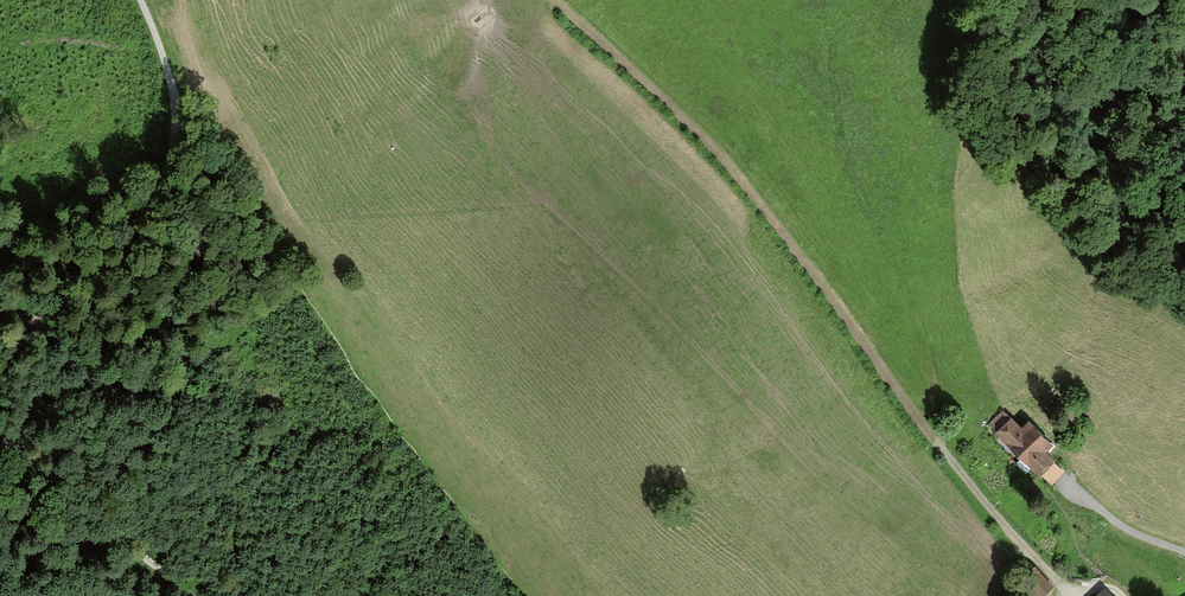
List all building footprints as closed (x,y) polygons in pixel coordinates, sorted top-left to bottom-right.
[(1002,411),(985,428),(1013,456),(1037,480),(1054,464),(1045,455),(1053,447),(1029,421),(1020,430),(1002,411)] [(1033,569),(1013,586),(1021,595),(1041,595),(1050,588),(1033,569)] [(1103,587),(1094,595),(1111,595),(1103,587)]
